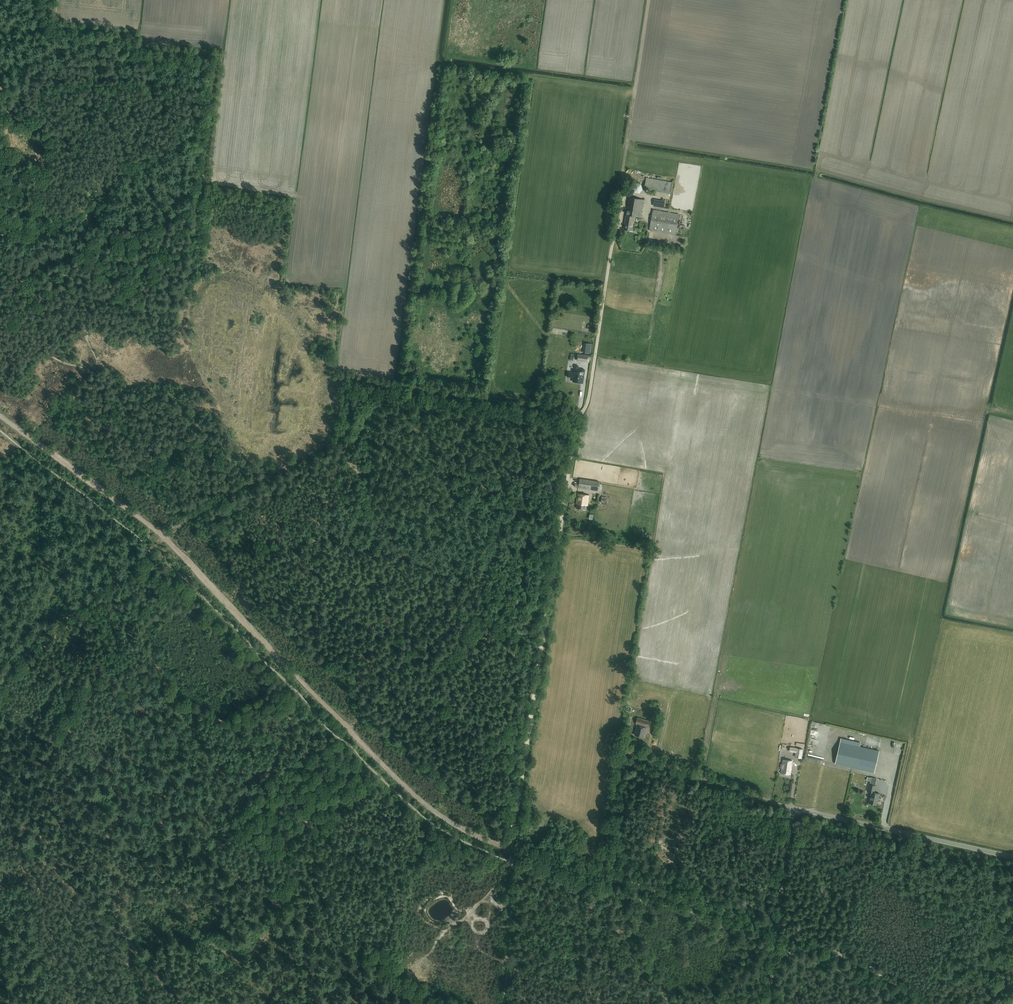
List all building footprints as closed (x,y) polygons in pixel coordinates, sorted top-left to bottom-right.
[(670,193),(672,182),(646,178),(644,189),(670,193)] [(637,192),(644,189),(642,183),(634,186),(637,192)] [(641,217),(644,199),(629,197),(623,229),(632,231),(633,228),(634,228),(635,223),(634,222),(635,216),(641,217)] [(675,234),(679,214),(653,209),(649,230),(675,234)] [(582,384),(585,369),(578,368),(578,366),(575,365),(575,368),(574,373),(568,372),(567,376),(573,377),(573,382),(582,384)] [(598,491),(598,489),(599,482),(580,479),(579,488),(590,490),(598,491)] [(587,506),(589,496),(578,494),(576,504),(577,504),(576,508),(586,510),(586,506),(587,506)] [(648,727),(649,721),(637,718),(635,724),(640,725),(639,726),(637,725),(635,735),(644,738),(646,728),(644,727),(644,726),(648,727)] [(874,772),(879,751),(840,742),(835,764),(874,772)] [(790,750),(797,751),(797,757),(802,758),(803,749),(791,747),(790,750)] [(783,759),(780,772),(789,774),(792,760),(783,759)] [(878,798),(879,794),(875,793),(876,786),(869,784),(868,791),(871,792),(869,803),(876,805),(878,798)]
